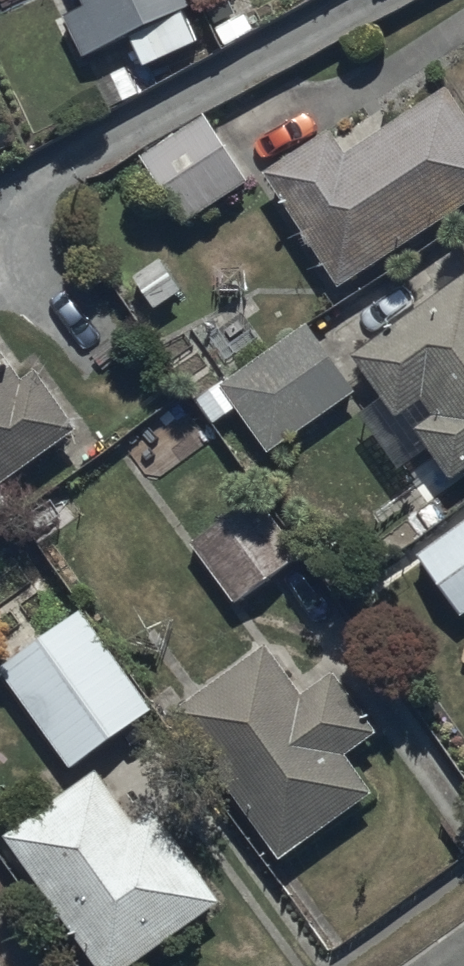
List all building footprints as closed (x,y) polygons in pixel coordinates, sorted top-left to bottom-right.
[(68,10),(62,13),(84,56),(132,31),(148,63),(199,37),(183,4),(192,0),(63,0),(68,10)] [(267,167),(343,282),(463,202),(463,104),(449,82),(347,149),(332,125),(267,167)] [(205,104),(133,148),(178,224),(251,181),(205,104)] [(359,349),(384,384),(357,403),(402,466),(432,445),(452,472),(463,463),(463,273),(359,349)] [(216,421),(241,405),(271,450),(357,391),(310,320),(198,395),(212,416),(216,421)] [(83,426),(41,364),(25,375),(0,337),(0,482),(83,426)] [(251,493),(190,538),(236,600),(297,555),(251,493)] [(416,550),(462,612),(463,611),(463,513),(416,550)] [(0,668),(70,766),(155,705),(85,607),(0,668)] [(269,640),(173,703),(273,855),(378,787),(353,749),(382,729),(339,664),(301,690),(269,640)] [(5,831),(98,965),(126,965),(226,896),(160,802),(139,817),(102,764),(5,831)]
